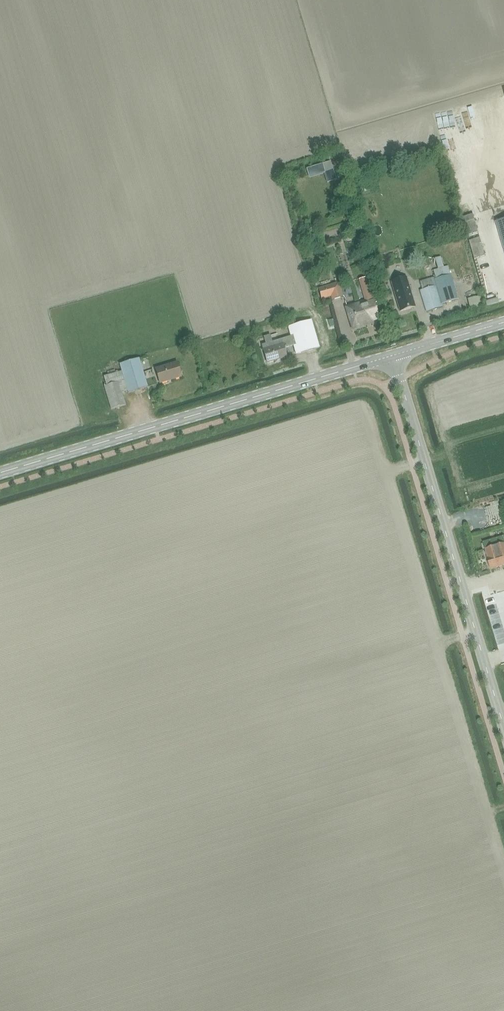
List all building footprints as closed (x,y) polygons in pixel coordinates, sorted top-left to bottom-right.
[(316,235),(311,237),(314,249),(320,248),(316,235)] [(457,299),(450,275),(448,266),(433,270),(435,277),(421,282),(423,290),(421,291),(427,312),(442,307),(436,286),(438,285),(443,304),(457,299)] [(415,307),(406,278),(391,283),(400,312),(415,307)] [(342,297),(338,284),(319,289),(322,299),(331,296),(333,300),(342,297)] [(365,303),(348,308),(354,329),(375,322),(375,319),(378,318),(373,301),(371,293),(363,295),(365,303)] [(483,304),(481,296),(468,300),(470,308),(483,304)] [(320,348),(312,321),(288,328),(290,336),(293,346),(296,355),(320,348)] [(268,347),(263,348),(267,363),(286,357),(284,349),(293,346),(290,336),(272,342),(270,335),(264,337),(266,344),(267,344),(268,347)] [(148,387),(139,358),(120,364),(122,371),(103,376),(106,386),(104,386),(111,409),(125,405),(122,393),(128,391),(128,393),(148,387)] [(156,369),(160,384),(181,377),(177,363),(156,369)] [(484,544),(486,550),(491,569),(503,566),(503,538),(484,544)]
